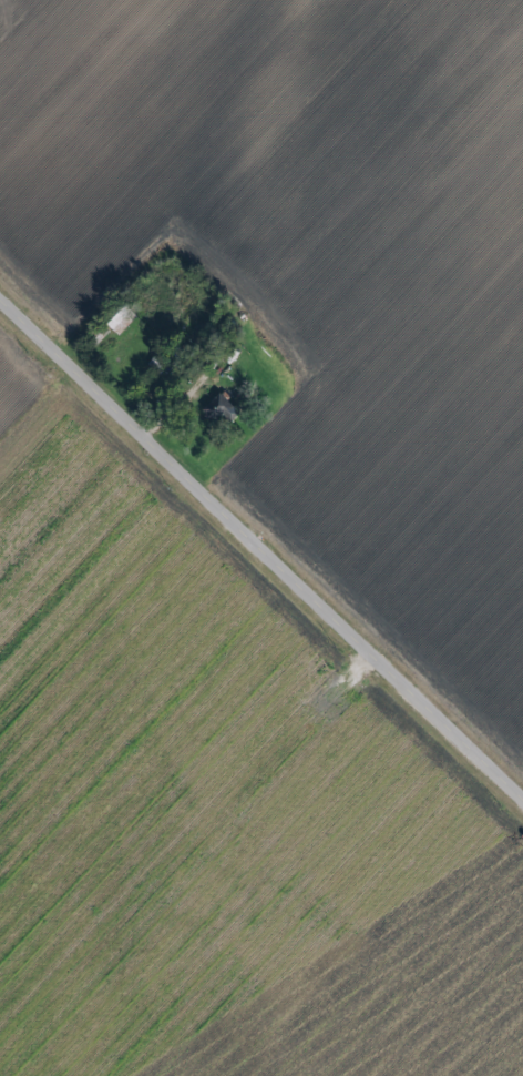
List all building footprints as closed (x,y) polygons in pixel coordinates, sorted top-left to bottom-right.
[(204,410),(224,429),(241,411),(221,392),(204,410)]
